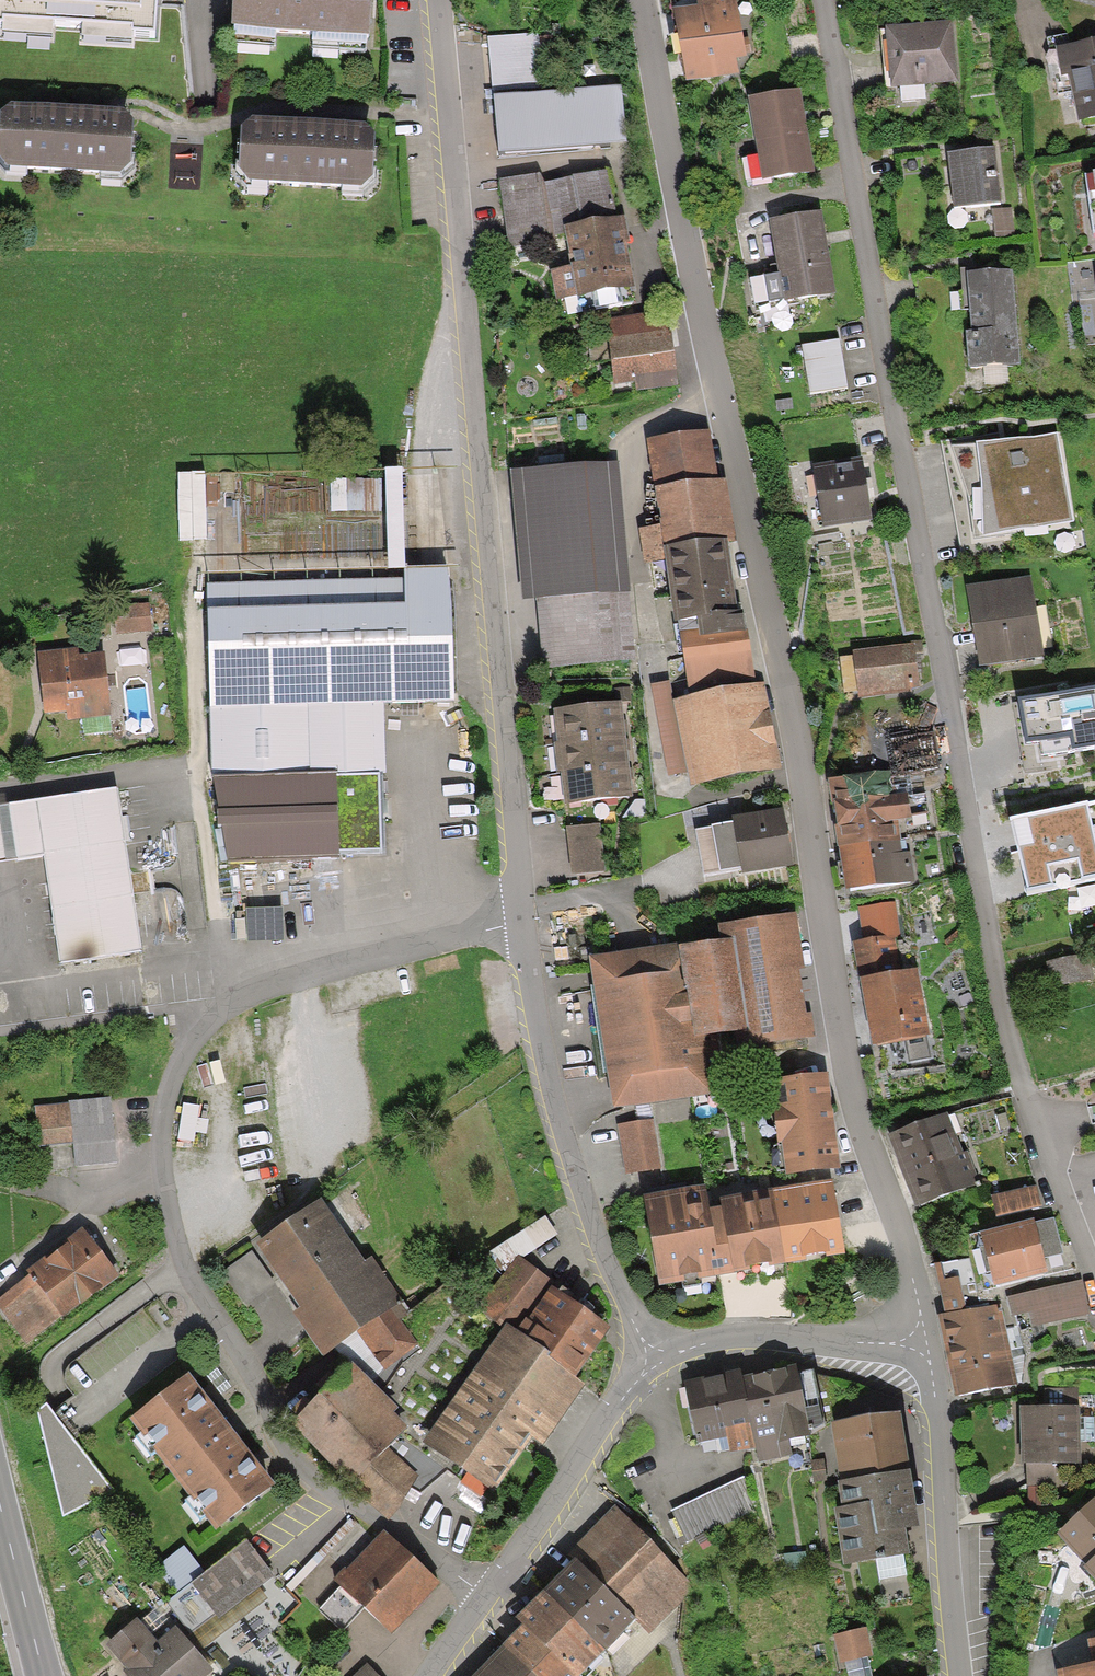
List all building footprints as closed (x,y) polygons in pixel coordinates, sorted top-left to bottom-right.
[(148,25),(150,0),(0,0),(0,16),(148,25)] [(233,25),(375,32),(377,0),(234,0),(233,25)] [(669,30),(677,85),(738,77),(727,0),(704,0),(659,6),(663,31),(669,30)] [(910,26),(886,28),(891,88),(960,81),(955,22),(910,26)] [(1056,55),(1071,126),(1094,121),(1094,47),(1056,55)] [(616,91),(488,102),(493,158),(621,146),(616,91)] [(795,97),(743,106),(753,160),(738,163),(743,188),(809,176),(795,97)] [(141,111),(11,105),(8,163),(138,169),(141,111)] [(384,130),(251,124),(248,178),(381,183),(384,130)] [(955,208),(1001,203),(995,148),(964,152),(948,153),(955,208)] [(537,177),(493,185),(509,256),(553,250),(551,238),(561,236),(560,231),(612,222),(603,176),(540,186),(537,177)] [(1080,181),(1087,240),(1094,239),(1094,179),(1080,181)] [(1012,208),(993,210),(996,237),(1015,235),(1012,208)] [(817,219),(766,228),(775,277),(746,283),(751,313),(832,298),(817,219)] [(612,222),(560,231),(561,236),(568,271),(545,275),(551,306),(631,288),(621,220),(612,222)] [(985,272),(967,274),(971,332),(966,332),(969,369),(1019,366),(1013,271),(985,272)] [(666,318),(600,327),(609,388),(632,385),(633,393),(675,388),(666,318)] [(834,340),(796,348),(807,400),(845,392),(834,340)] [(971,449),(938,447),(954,558),(1001,551),(999,537),(1070,527),(1056,435),(1028,440),(1004,444),(971,449)] [(705,437),(644,446),(651,493),(712,484),(705,437)] [(861,466),(811,472),(817,530),(867,525),(861,466)] [(518,604),(531,603),(623,596),(613,468),(508,476),(518,604)] [(209,539),(207,472),(179,473),(181,540),(209,539)] [(333,480),(333,512),(384,512),(384,480),(333,480)] [(712,484),(651,493),(661,552),(722,542),(731,541),(722,482),(712,484)] [(722,542),(661,552),(674,628),(735,618),(722,542)] [(448,573),(197,579),(202,785),(331,782),(374,780),(383,780),(382,708),(451,707),(448,573)] [(1031,579),(966,590),(979,667),(1044,656),(1031,579)] [(623,596),(531,603),(536,667),(630,662),(623,596)] [(158,610),(119,611),(120,633),(158,632),(158,610)] [(735,618),(674,628),(686,699),(756,685),(735,618)] [(855,692),(911,688),(908,645),(852,649),(855,692)] [(72,648),(30,652),(39,724),(106,716),(98,651),(73,653),(72,648)] [(670,705),(677,703),(673,685),(648,690),(664,775),(683,772),(670,705)] [(756,685),(686,699),(677,703),(670,705),(683,772),(689,789),(775,769),(756,685)] [(1017,705),(1028,771),(1077,763),(1074,748),(1094,744),(1094,692),(1017,705)] [(608,709),(541,715),(549,804),(616,798),(608,709)] [(930,733),(882,738),(886,781),(934,776),(930,733)] [(881,778),(826,783),(833,852),(896,846),(894,824),(907,823),(904,796),(884,798),(881,778)] [(331,782),(333,855),(378,854),(374,780),(331,782)] [(331,782),(202,785),(221,864),(333,863),(333,855),(331,782)] [(0,802),(0,860),(36,856),(50,961),(135,949),(114,787),(0,802)] [(732,802),(697,806),(702,852),(737,848),(734,817),(732,802)] [(1011,822),(1028,894),(1094,878),(1094,802),(1011,822)] [(789,812),(734,817),(737,848),(739,864),(793,858),(789,812)] [(602,821),(569,826),(576,877),(609,873),(602,821)] [(896,846),(833,852),(839,891),(911,882),(908,853),(896,855),(896,846)] [(865,984),(875,1043),(927,1035),(915,973),(901,975),(894,938),(901,937),(895,903),(855,909),(862,944),(851,946),(858,985),(865,984)] [(733,926),(735,942),(743,941),(752,1029),(743,1030),(745,1047),(813,1039),(800,919),(733,926)] [(735,942),(692,946),(702,1035),(723,1032),(743,1030),(752,1029),(743,941),(735,942)] [(692,946),(597,956),(614,1114),(730,1101),(723,1032),(702,1035),(692,946)] [(1078,957),(1047,962),(1051,985),(1082,980),(1078,957)] [(825,1070),(775,1076),(786,1173),(836,1167),(825,1070)] [(114,1102),(32,1105),(34,1145),(71,1144),(71,1166),(116,1165),(114,1102)] [(944,1116),(887,1138),(915,1209),(972,1186),(944,1116)] [(648,1120),(614,1125),(622,1172),(656,1167),(648,1120)] [(827,1181),(765,1193),(779,1266),(841,1254),(827,1181)] [(700,1189),(639,1199),(653,1284),(726,1272),(716,1209),(704,1211),(700,1189)] [(1038,1190),(993,1198),(997,1217),(1042,1208),(1038,1190)] [(765,1193),(714,1204),(716,1209),(726,1272),(779,1266),(765,1193)] [(319,1194),(211,1271),(237,1307),(271,1283),(320,1352),(347,1333),(370,1364),(417,1331),(319,1194)] [(520,1261),(560,1235),(548,1217),(508,1243),(520,1261)] [(981,1236),(994,1289),(1048,1275),(1044,1259),(1062,1255),(1053,1222),(1033,1227),(1032,1223),(981,1236)] [(0,1294),(0,1306),(29,1343),(124,1270),(89,1225),(0,1294)] [(510,1260),(478,1305),(502,1322),(534,1277),(510,1260)] [(967,1271),(936,1276),(944,1320),(975,1315),(967,1271)] [(1082,1278),(1008,1296),(1013,1316),(1029,1312),(1033,1329),(1091,1315),(1082,1278)] [(607,1320),(560,1288),(522,1343),(569,1375),(607,1320)] [(975,1315),(944,1320),(958,1403),(1017,1393),(1003,1310),(975,1315)] [(569,1375),(522,1343),(500,1327),(416,1449),(482,1494),(528,1427),(540,1435),(577,1380),(569,1375)] [(786,1365),(689,1383),(699,1440),(726,1435),(729,1452),(754,1447),(756,1460),(793,1453),(790,1439),(812,1435),(810,1422),(821,1420),(812,1370),(788,1374),(786,1365)] [(409,1424),(344,1366),(286,1431),(351,1489),(384,1452),(409,1424)] [(264,1486),(179,1372),(122,1415),(206,1528),(264,1486)] [(1066,1402),(1016,1405),(1020,1468),(1070,1465),(1066,1402)] [(40,1404),(32,1410),(58,1517),(109,1493),(40,1404)] [(828,1419),(837,1482),(912,1471),(903,1408),(828,1419)] [(415,1477),(384,1452),(351,1489),(388,1519),(415,1477)] [(912,1471),(837,1482),(849,1562),(913,1553),(909,1526),(919,1525),(912,1471)] [(737,1480),(670,1508),(683,1541),(751,1513),(737,1480)] [(1048,1532),(1094,1584),(1094,1491),(1094,1490),(1048,1532)] [(689,1587),(615,1512),(569,1561),(631,1621),(646,1637),(689,1587)] [(429,1577),(380,1534),(331,1589),(380,1632),(429,1577)] [(267,1571),(243,1541),(187,1585),(211,1615),(267,1571)] [(631,1621),(569,1561),(537,1595),(600,1656),(631,1621)] [(537,1595),(511,1624),(517,1631),(563,1675),(580,1675),(600,1656),(537,1595)] [(121,1675),(202,1675),(207,1671),(172,1634),(159,1646),(138,1623),(107,1652),(125,1672),(121,1675)] [(865,1627),(836,1632),(840,1659),(869,1654),(865,1627)] [(517,1631),(500,1651),(528,1675),(563,1675),(517,1631)] [(500,1651),(478,1675),(528,1675),(500,1651)] [(1055,1669),(1057,1675),(1094,1675),(1094,1662),(1055,1669)] [(363,1663),(350,1675),(377,1675),(363,1663)]
